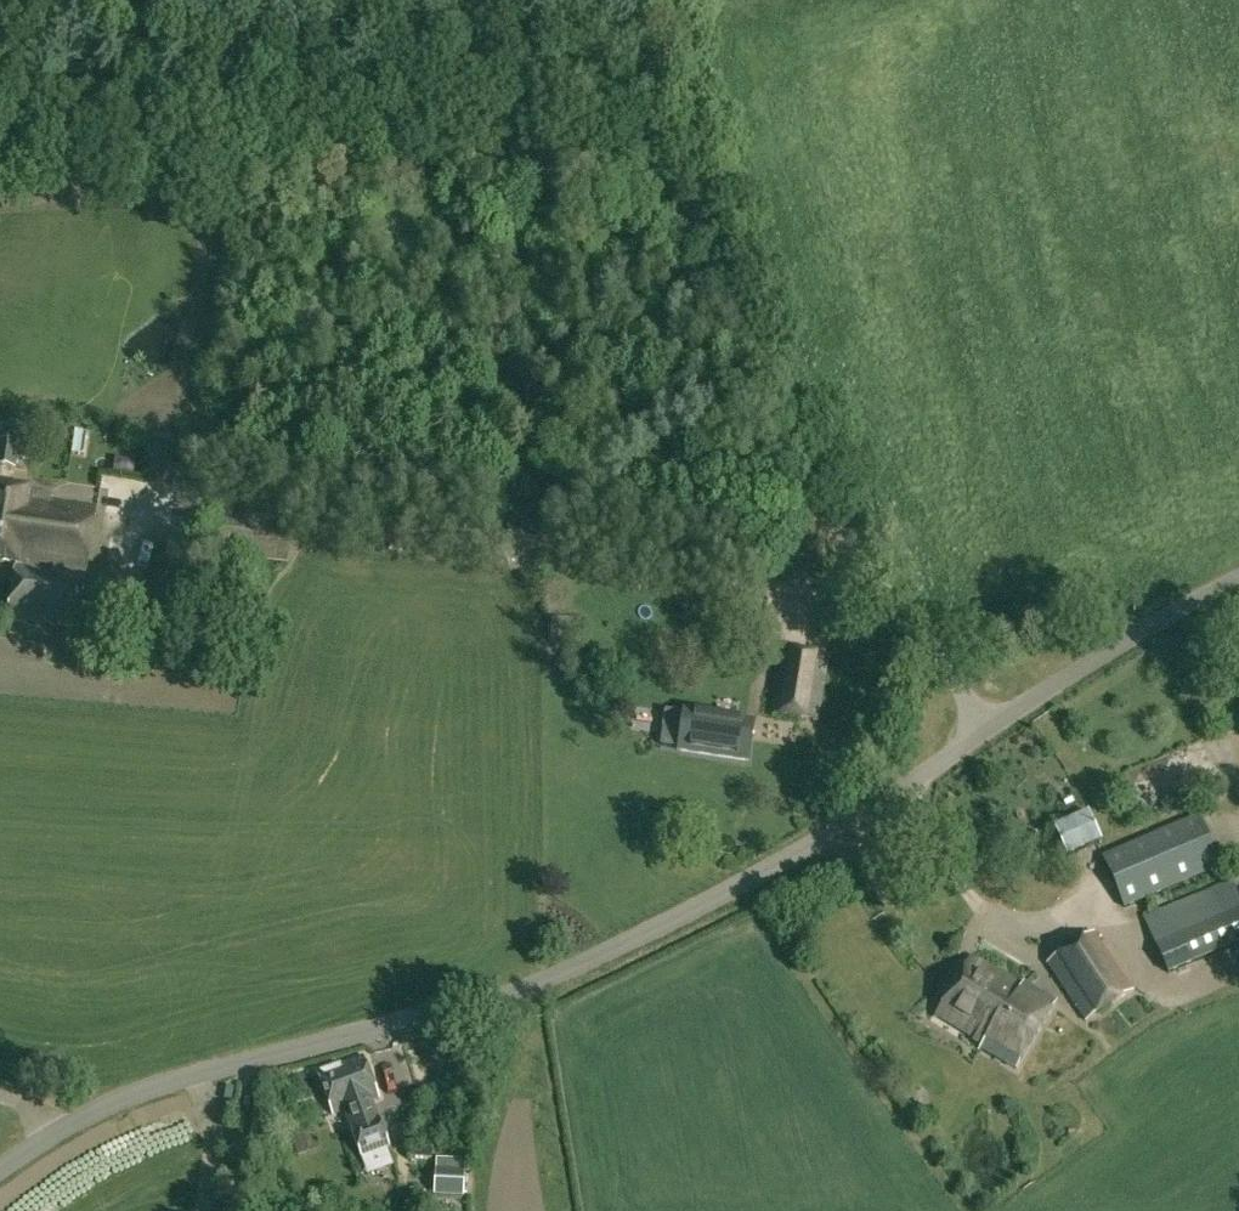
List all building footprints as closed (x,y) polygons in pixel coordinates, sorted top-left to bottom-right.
[(4,443),(0,442),(0,467),(15,469),(18,445),(24,445),(26,434),(8,430),(4,443)] [(16,564),(27,566),(86,575),(96,510),(50,503),(51,495),(28,492),(28,491),(0,486),(0,562),(16,564)] [(219,555),(260,559),(289,562),(291,542),(255,539),(256,529),(222,525),(219,555)] [(188,645),(211,559),(157,546),(135,632),(188,645)] [(26,570),(27,566),(16,564),(7,617),(78,628),(85,579),(26,570)] [(817,721),(828,656),(780,649),(770,713),(817,721)] [(748,760),(753,723),(684,713),(679,750),(748,760)] [(1124,908),(1222,865),(1199,813),(1102,856),(1124,908)] [(1059,830),(1067,849),(1098,836),(1090,817),(1059,830)] [(1238,944),(1238,894),(1232,879),(1144,917),(1168,974),(1238,944)] [(1094,932),(1048,963),(1087,1021),(1133,990),(1094,932)] [(971,957),(935,1017),(936,1017),(937,1016),(975,1038),(976,1036),(984,1041),(981,1048),(1016,1069),(1057,1002),(1023,983),(1022,986),(971,957)] [(416,1051),(385,1053),(388,1098),(419,1096),(416,1051)] [(372,1100),(379,1097),(364,1056),(317,1073),(333,1115),(343,1111),(362,1159),(389,1148),(372,1100)] [(233,1100),(234,1092),(227,1090),(226,1099),(233,1100)] [(434,1196),(464,1197),(465,1161),(437,1160),(437,1168),(435,1168),(434,1196)]
